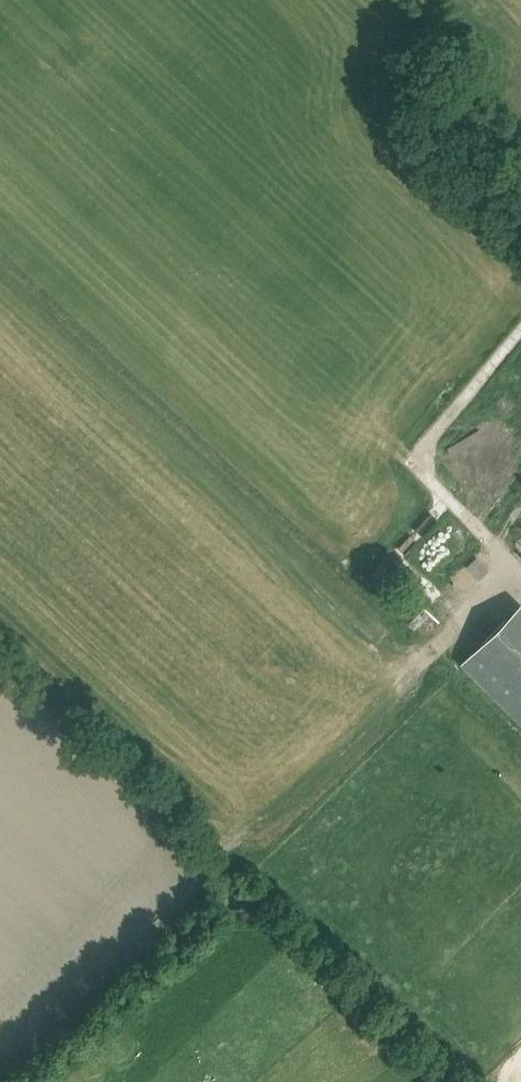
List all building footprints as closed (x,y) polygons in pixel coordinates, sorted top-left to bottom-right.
[(519,603),(462,661),(520,720),(520,604),(519,603)]
